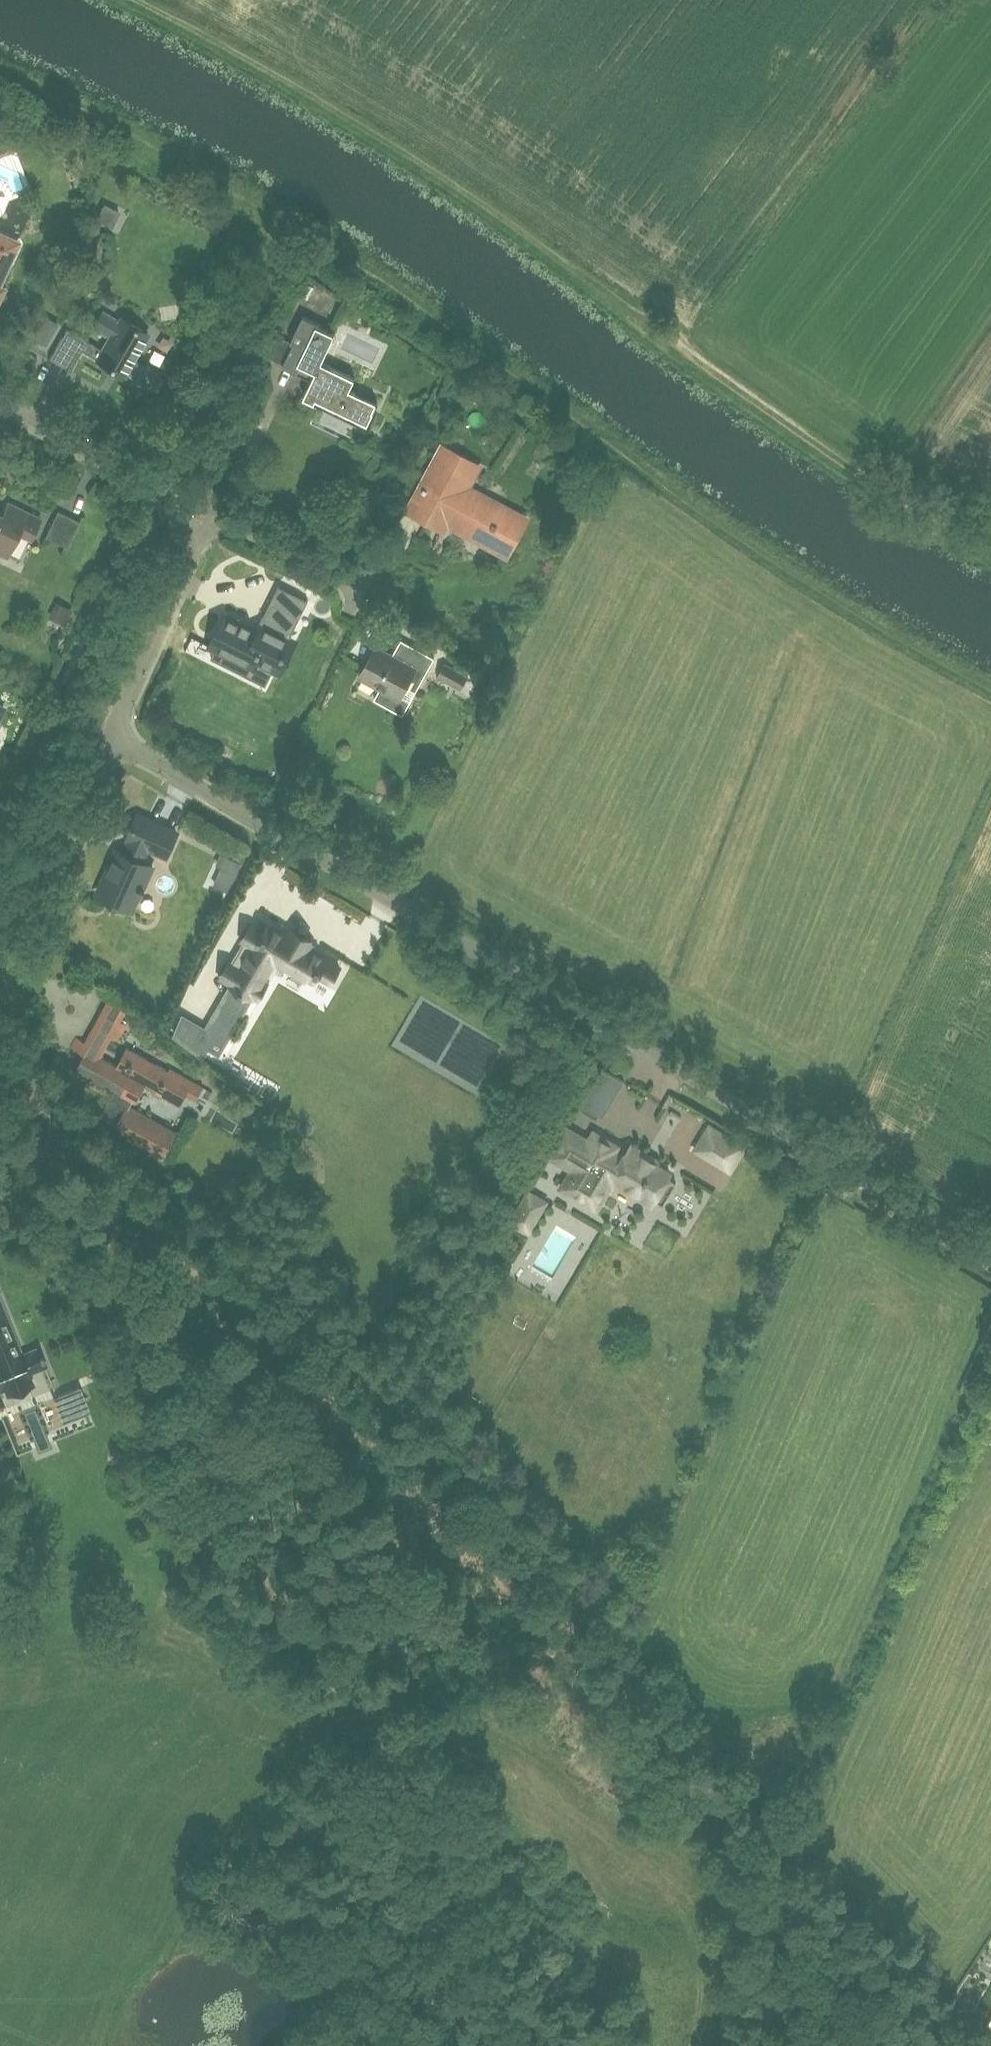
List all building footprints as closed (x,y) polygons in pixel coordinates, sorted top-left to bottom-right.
[(117,228),(123,212),(104,204),(97,220),(117,228)] [(14,251),(0,245),(0,281),(14,251)] [(148,389),(158,372),(134,359),(148,334),(120,318),(118,322),(102,313),(94,327),(110,336),(102,349),(67,329),(50,358),(71,370),(82,351),(148,389)] [(45,345),(58,323),(47,316),(34,338),(45,345)] [(302,365),(316,372),(304,397),(365,426),(377,402),(349,389),(355,377),(322,362),(335,334),(320,326),(320,325),(303,317),(292,341),(294,342),(283,366),(298,373),(302,365)] [(498,523),(519,534),(529,516),(467,483),(469,480),(471,481),(481,463),(447,444),(413,507),(438,520),(440,516),(449,521),(451,518),(489,539),(498,523)] [(39,518),(11,504),(5,516),(0,513),(0,552),(6,555),(17,533),(29,539),(39,518)] [(67,546),(78,522),(59,512),(47,536),(67,546)] [(66,624),(73,608),(57,601),(50,617),(66,624)] [(228,616),(212,647),(225,653),(221,662),(246,675),(250,667),(253,668),(256,663),(257,660),(277,671),(293,640),(289,639),(302,614),(277,601),(269,619),(264,616),(257,630),(228,616)] [(415,686),(432,654),(406,640),(397,655),(378,645),(361,676),(379,686),(373,696),(390,705),(404,680),(415,686)] [(461,688),(468,676),(445,663),(438,676),(461,688)] [(98,892),(132,908),(139,892),(143,894),(145,888),(143,887),(153,865),(141,860),(147,845),(166,854),(176,832),(138,815),(128,837),(134,839),(127,853),(117,849),(98,892)] [(218,865),(222,866),(237,873),(242,862),(223,854),(218,865)] [(265,978),(276,959),(314,982),(318,975),(320,976),(331,982),(340,967),(329,960),(310,949),(313,943),(290,930),(287,936),(269,925),(265,932),(252,924),(243,940),(245,941),(232,962),(230,961),(221,977),(232,983),(241,989),(240,991),(243,993),(245,991),(254,996),(258,998),(267,983),(264,981),(265,978)] [(107,1014),(97,1031),(110,1038),(111,1039),(119,1043),(128,1025),(123,1022),(107,1014)] [(220,1054),(225,1044),(204,1032),(206,1028),(183,1015),(174,1035),(203,1058),(209,1048),(220,1054)] [(77,1039),(72,1048),(85,1055),(74,1076),(104,1092),(107,1086),(115,1090),(102,1115),(119,1124),(116,1130),(154,1150),(152,1155),(162,1160),(177,1131),(130,1106),(133,1100),(136,1101),(146,1083),(158,1090),(157,1093),(181,1105),(187,1094),(196,1099),(203,1085),(194,1081),(171,1068),(170,1071),(127,1048),(118,1066),(100,1057),(102,1053),(89,1046),(77,1039)] [(590,1110),(613,1118),(626,1078),(603,1070),(590,1110)] [(647,1153),(645,1151),(632,1144),(625,1155),(615,1149),(618,1144),(595,1131),(591,1138),(568,1124),(550,1156),(573,1169),(565,1182),(564,1184),(598,1205),(614,1179),(653,1202),(656,1198),(660,1199),(665,1197),(668,1193),(667,1188),(664,1184),(671,1171),(646,1157),(647,1153)] [(743,1146),(710,1127),(697,1149),(730,1169),(743,1146)] [(529,1190),(511,1220),(530,1232),(548,1201),(529,1190)] [(8,1384),(12,1392),(29,1385),(25,1377),(28,1376),(27,1373),(20,1356),(0,1308),(0,1387),(8,1384)]
